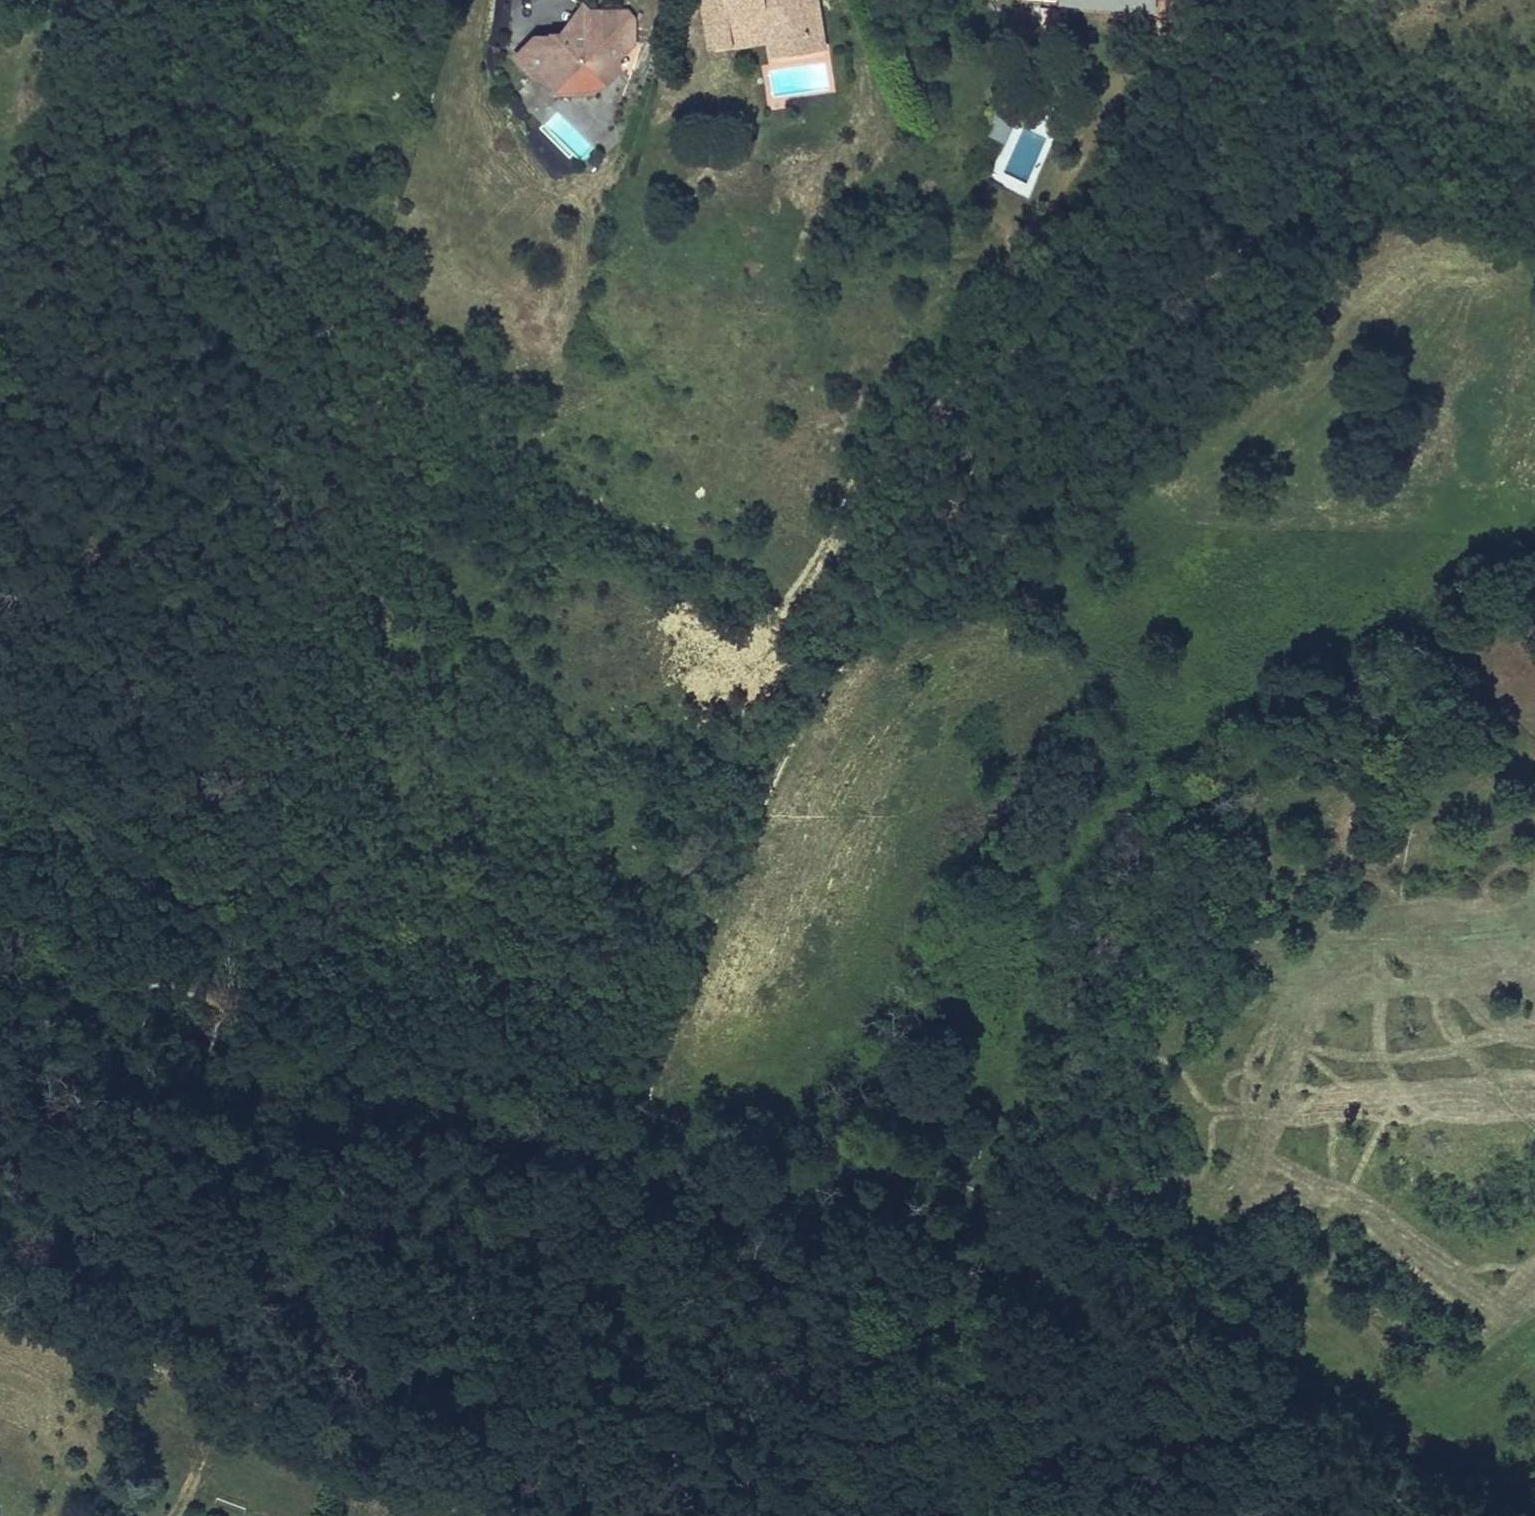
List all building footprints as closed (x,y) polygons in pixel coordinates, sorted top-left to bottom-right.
[(738,28),(779,23),(782,53),(816,49),(812,8),(824,6),(823,0),(704,0),(709,48),(735,45),(733,28),(738,28)] [(1097,0),(1022,0),(1021,18),(1070,22),(1070,28),(1095,30),(1097,0)] [(812,8),(816,49),(828,48),(824,6),(812,8)] [(563,33),(553,34),(550,40),(534,41),(530,47),(532,58),(522,62),(536,76),(545,74),(559,90),(572,85),(574,84),(575,83),(576,83),(578,83),(580,83),(581,84),(583,85),(593,91),(602,80),(608,84),(620,71),(614,63),(634,41),(633,14),(632,11),(631,10),(629,8),(627,8),(588,11),(590,31),(563,33)] [(590,31),(588,11),(573,12),(563,33),(590,31)] [(772,54),(782,53),(779,23),(738,28),(733,28),(735,45),(770,41),(772,54)] [(545,74),(536,76),(555,97),(597,97),(608,84),(602,80),(593,91),(583,85),(581,84),(580,83),(578,83),(576,83),(575,83),(574,84),(572,85),(559,90),(545,74)] [(1008,136),(1020,113),(1006,106),(994,129),(1008,136)] [(1018,141),(1030,119),(1020,113),(1008,136),(1018,141)]
